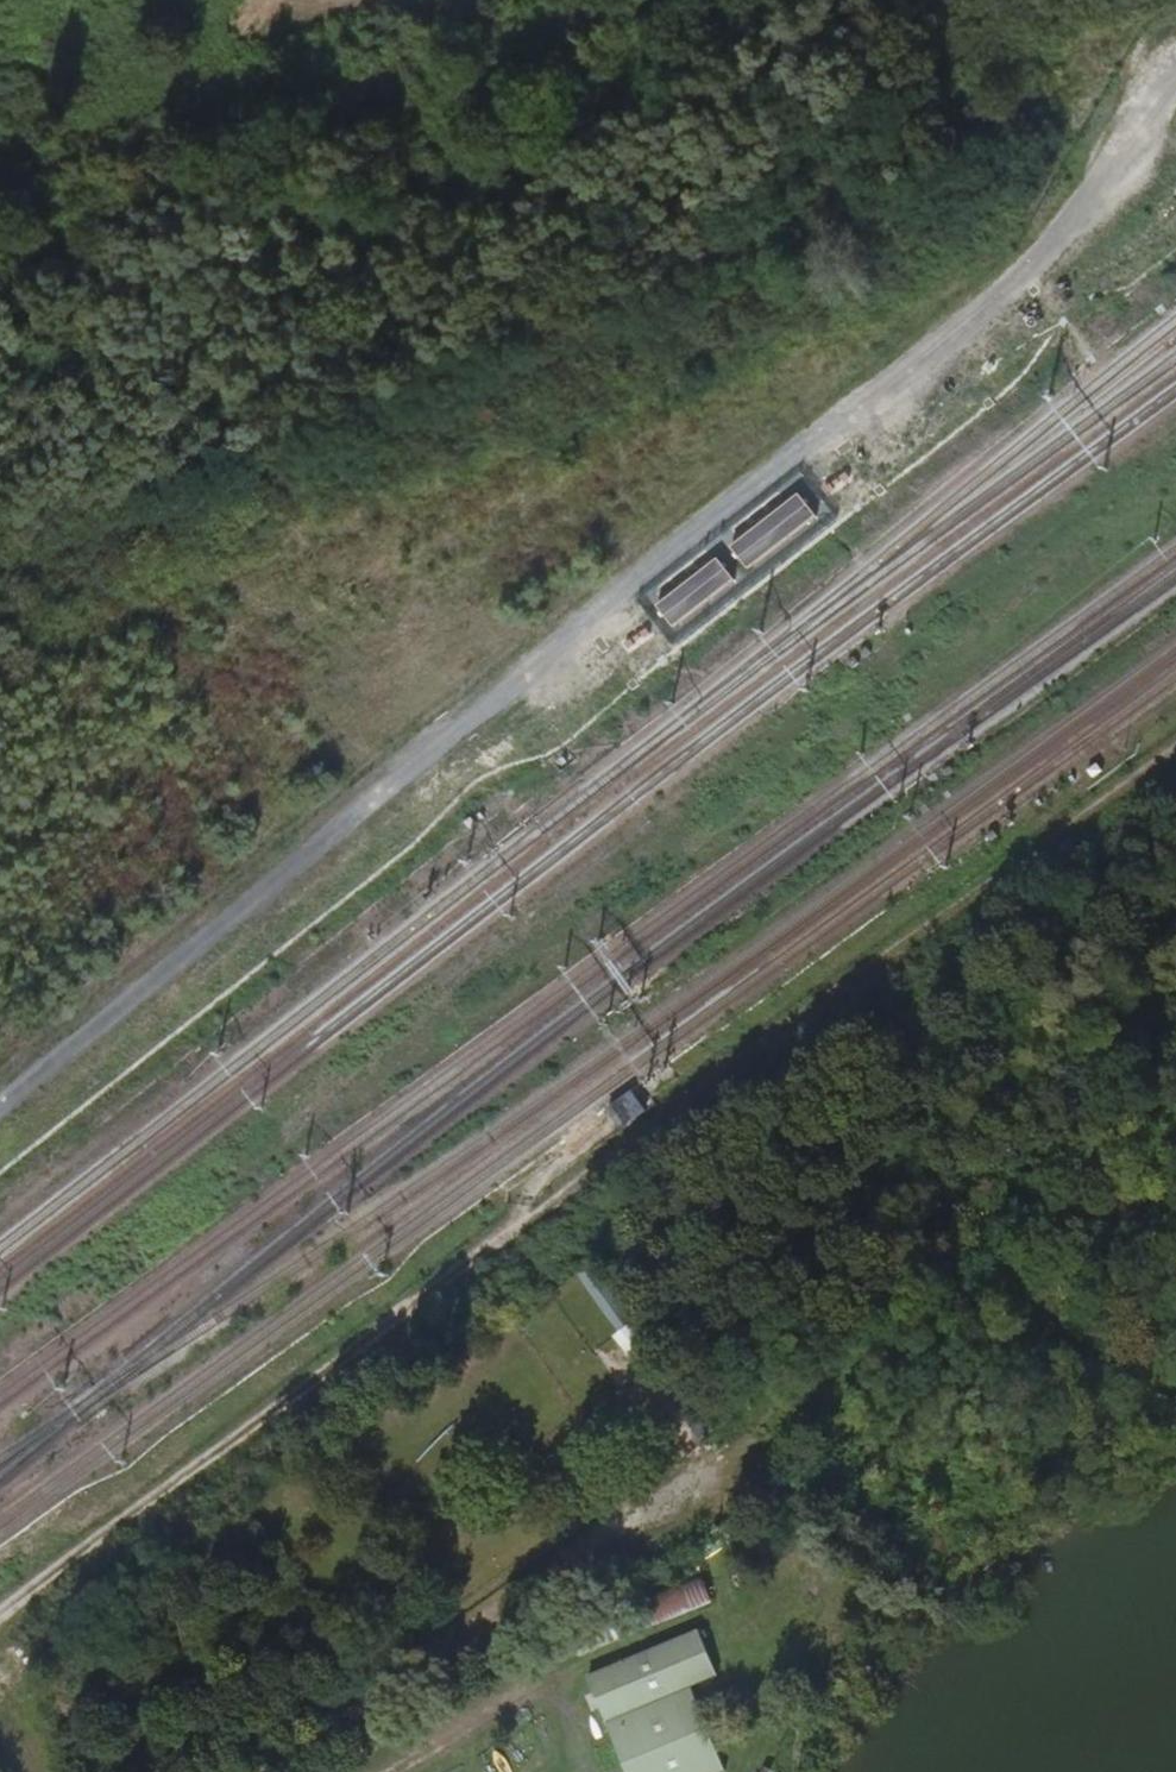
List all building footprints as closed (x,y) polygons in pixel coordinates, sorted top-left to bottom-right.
[(748,565),(823,521),(807,495),(732,539),(748,565)] [(673,624),(740,583),(725,559),(657,599),(673,624)] [(619,1333),(650,1379),(671,1365),(640,1319),(619,1333)] [(701,1439),(715,1430),(685,1387),(671,1397),(701,1439)] [(480,1501),(473,1491),(454,1504),(461,1515),(480,1501)] [(727,1771),(692,1687),(719,1676),(700,1629),(588,1676),(628,1771),(727,1771)]
